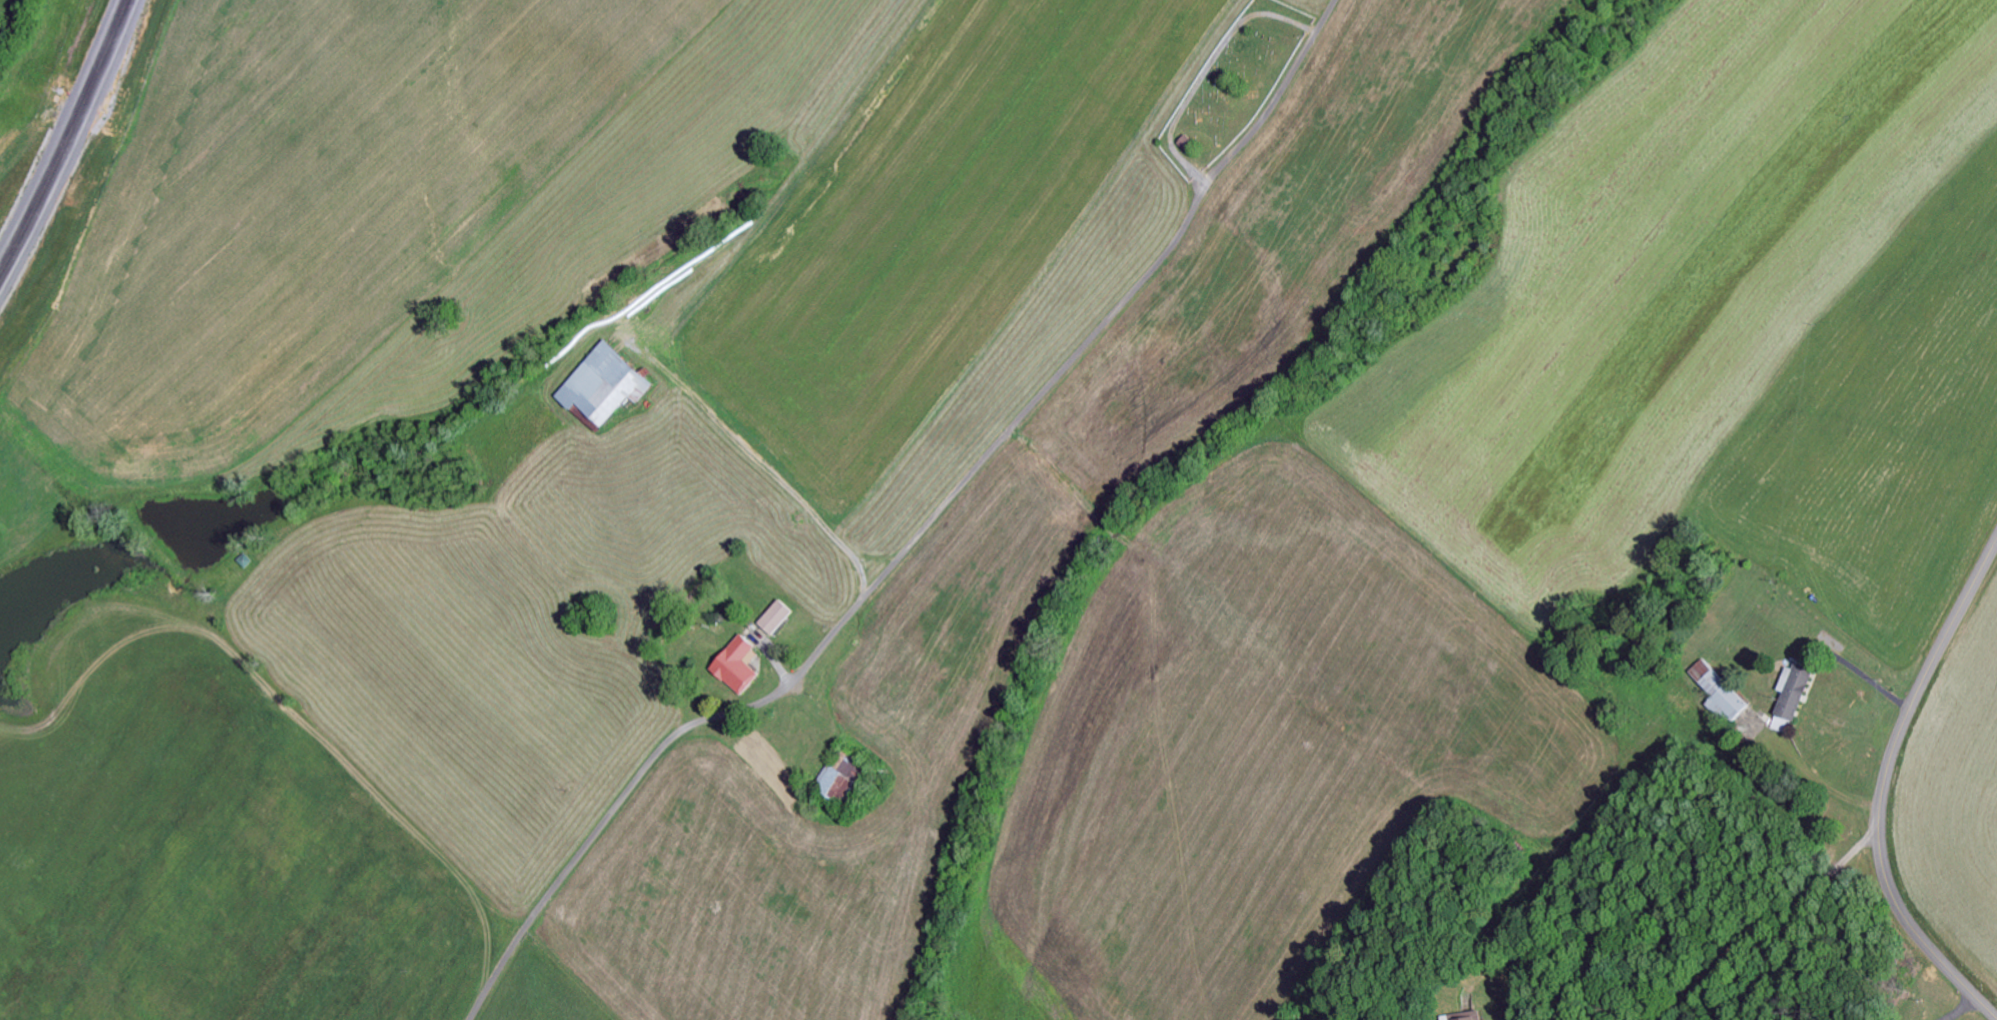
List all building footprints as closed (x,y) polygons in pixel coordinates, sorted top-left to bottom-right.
[(548,401),(563,413),(567,409),(595,432),(623,398),(633,405),(647,387),(595,344),(548,401)] [(787,615),(774,603),(752,627),(766,639),(787,615)] [(754,657),(734,638),(704,672),(731,697),(751,676),(743,669),(754,657)] [(1744,709),(1698,662),(1685,675),(1709,700),(1705,704),(1727,726),(1744,709)] [(1788,729),(1808,674),(1789,667),(1787,673),(1780,670),(1772,694),(1778,696),(1767,727),(1777,731),(1779,726),(1788,729)] [(850,783),(821,770),(809,794),(838,808),(850,783)]
